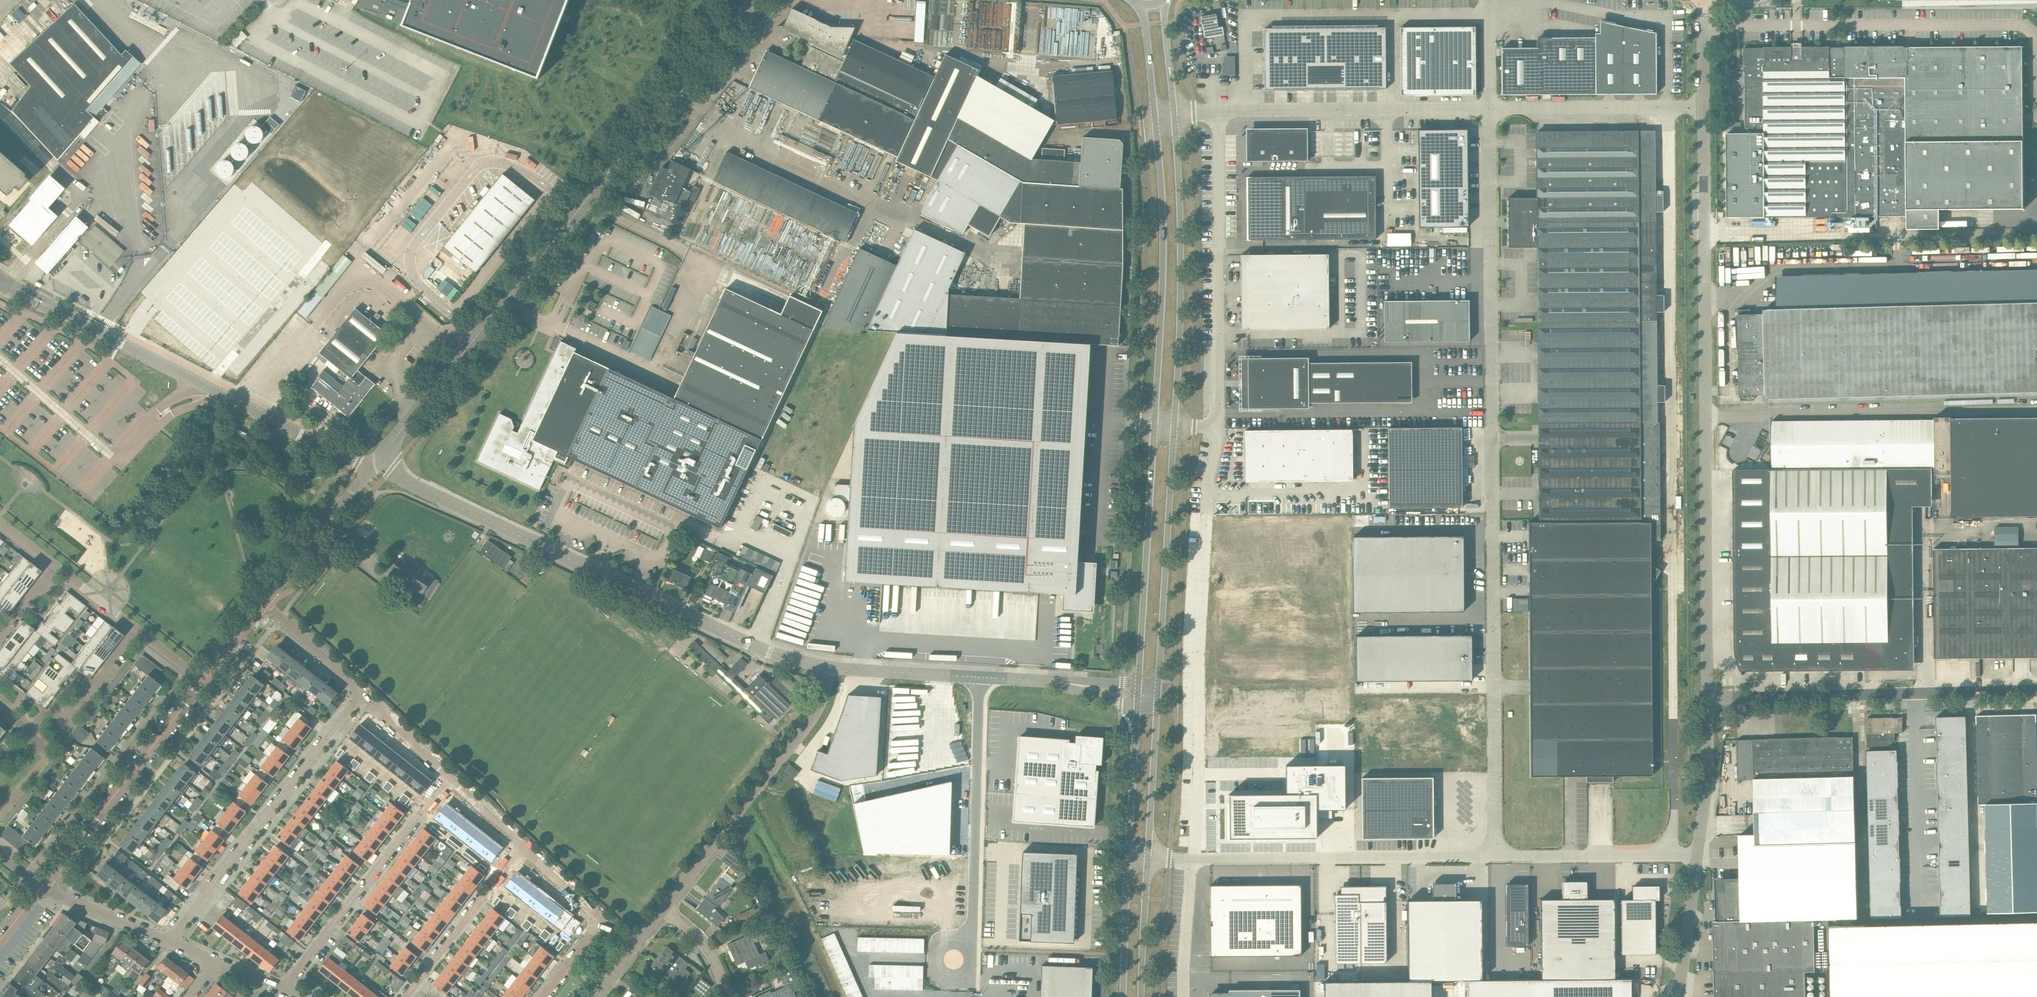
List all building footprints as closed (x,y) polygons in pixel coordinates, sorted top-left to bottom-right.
[(403,25),(538,79),(569,0),(427,0),(425,7),(412,2),(403,25)] [(925,42),(926,1),(917,0),(915,41),(925,42)] [(73,4),(9,63),(30,86),(11,111),(57,160),(89,123),(88,123),(93,117),(99,122),(108,112),(102,107),(140,63),(125,50),(121,54),(73,4)] [(767,51),(750,88),(898,157),(896,161),(931,177),(947,139),(948,138),(958,117),(976,80),(976,78),(980,70),(945,55),(935,77),(850,38),(855,28),(831,27),(792,9),(783,26),(777,26),(782,28),(812,42),(801,66),(767,51)] [(1216,23),(1215,15),(1201,18),(1201,17),(1201,21),(1200,21),(1201,25),(1202,25),(1204,38),(1224,34),(1222,22),(1216,23)] [(1595,38),(1596,95),(1656,94),(1656,78),(1655,78),(1655,59),(1656,59),(1656,43),(1655,43),(1655,34),(1631,29),(1631,27),(1615,24),(1614,25),(1601,22),(1601,33),(1595,34),(1595,38)] [(1438,96),(1438,27),(1400,28),(1401,96),(1438,96)] [(1476,95),(1475,27),(1438,27),(1438,96),(1476,95)] [(1305,56),(1305,58),(1345,57),(1384,57),(1384,28),(1304,29),(1305,56)] [(1264,29),(1265,58),(1305,58),(1305,56),(1304,29),(1264,29)] [(1502,95),(1596,95),(1595,38),(1537,38),(1537,48),(1502,48),(1502,54),(1502,95)] [(1746,133),(1727,134),(1727,217),(1765,217),(1766,217),(1907,217),(1907,229),(1940,229),(1940,209),(2024,209),(2023,46),(1846,47),(1830,48),(1830,47),(1764,47),(1764,48),(1744,48),(1744,72),(1745,72),(1746,133)] [(901,57),(912,62),(915,56),(904,51),(901,57)] [(1222,75),(1235,76),(1235,56),(1227,56),(1227,64),(1222,64),(1222,75)] [(1306,90),(1346,89),(1345,57),(1305,58),(1305,60),(1306,90)] [(1384,57),(1345,57),(1346,89),(1385,89),(1384,57)] [(1305,58),(1265,58),(1265,90),(1306,90),(1305,60),(1305,58)] [(1113,71),(1052,76),(1056,125),(1107,121),(1117,120),(1113,71)] [(14,73),(9,77),(22,90),(26,86),(14,73)] [(296,85),(290,96),(301,102),(307,91),(296,85)] [(314,92),(260,163),(358,236),(420,153),(388,129),(384,135),(351,111),(347,116),(314,92)] [(271,116),(262,126),(272,134),(280,125),(271,116)] [(859,248),(822,328),(866,330),(897,332),(1091,344),(1118,345),(1122,278),(1122,189),(1120,189),(1123,140),(1110,139),(1083,137),(1081,162),(1064,161),(1065,149),(1043,148),(1042,159),(1034,159),(1032,159),(958,117),(948,138),(947,139),(931,177),(937,180),(921,215),(939,224),(962,235),(968,225),(988,237),(1000,217),(1010,223),(1024,223),(1023,238),(1020,299),(949,295),(949,290),(966,253),(914,229),(896,265),(859,248)] [(247,134),(247,135),(247,136),(247,137),(247,138),(248,139),(248,140),(249,140),(249,141),(250,141),(250,142),(251,142),(252,142),(253,143),(254,143),(255,143),(256,143),(257,143),(258,143),(259,143),(259,142),(260,142),(261,141),(262,140),(263,139),(263,138),(264,138),(264,137),(264,136),(264,135),(264,134),(264,133),(264,132),(263,131),(263,130),(262,129),(261,128),(260,127),(259,127),(258,127),(258,126),(257,126),(256,126),(255,126),(254,126),(253,126),(252,127),(251,127),(250,128),(249,129),(248,130),(248,131),(247,131),(247,132),(247,133),(247,134)] [(1418,130),(1420,227),(1468,227),(1467,143),(1469,143),(1467,143),(1467,130),(1446,130),(1446,128),(1445,128),(1445,130),(1418,130)] [(1306,129),(1306,132),(1292,132),(1285,132),(1249,132),(1249,160),(1246,160),(1246,162),(1307,161),(1307,129),(1306,129)] [(1657,420),(1657,402),(1664,402),(1664,385),(1657,385),(1656,312),(1664,312),(1664,295),(1656,295),(1655,212),(1663,212),(1663,195),(1654,195),(1654,132),(1536,133),(1537,198),(1508,198),(1508,248),(1537,248),(1540,523),(1651,522),(1651,540),(1660,540),(1660,522),(1658,522),(1658,510),(1654,508),(1650,506),(1658,493),(1650,489),(1657,476),(1650,472),(1657,459),(1650,455),(1657,442),(1650,438),(1657,425),(1657,420)] [(232,151),(232,152),(232,153),(232,154),(233,155),(233,156),(234,157),(235,158),(235,159),(236,159),(237,159),(238,160),(239,160),(240,160),(241,160),(242,160),(243,160),(244,160),(244,159),(245,159),(246,159),(246,158),(247,158),(247,157),(248,156),(249,155),(249,154),(249,153),(249,152),(249,151),(249,150),(249,149),(249,148),(248,147),(248,146),(247,146),(246,145),(246,144),(245,144),(244,144),(244,143),(243,143),(242,143),(241,143),(240,143),(239,143),(238,143),(237,143),(237,144),(236,144),(235,145),(234,146),(233,147),(233,148),(232,149),(232,150),(232,151)] [(713,180),(845,241),(858,213),(727,151),(713,180)] [(5,196),(13,187),(17,191),(27,180),(23,176),(24,175),(0,154),(0,192),(5,196)] [(217,168),(217,169),(217,170),(218,171),(218,172),(218,173),(219,173),(219,174),(220,174),(220,175),(221,175),(221,176),(222,176),(223,177),(224,177),(225,177),(226,177),(227,177),(228,177),(229,177),(230,177),(230,176),(231,176),(232,175),(233,174),(233,173),(234,173),(234,172),(234,171),(235,171),(235,170),(235,169),(235,168),(235,167),(234,166),(234,165),(233,164),(233,163),(232,163),(232,162),(231,162),(231,161),(230,161),(229,161),(229,160),(228,160),(227,160),(226,160),(225,160),(224,160),(223,160),(222,161),(221,161),(220,162),(220,163),(219,163),(219,164),(218,164),(218,165),(218,166),(217,167),(217,168)] [(663,198),(684,208),(688,199),(695,202),(701,188),(694,185),(691,192),(682,188),(691,169),(672,160),(668,170),(662,167),(649,194),(663,200),(663,198)] [(502,173),(443,246),(476,273),(535,200),(502,173)] [(1375,240),(1375,176),(1246,177),(1246,179),(1247,179),(1247,187),(1246,187),(1246,202),(1247,202),(1247,239),(1247,240),(1375,240)] [(61,189),(48,178),(31,198),(33,200),(11,225),(31,242),(53,217),(44,208),(61,189)] [(439,178),(429,189),(437,197),(447,185),(439,178)] [(290,270),(314,238),(253,193),(245,205),(240,201),(222,225),(225,227),(180,286),(190,293),(178,309),(218,339),(233,319),(243,326),(262,300),(255,294),(279,262),(290,270)] [(425,194),(384,246),(393,253),(434,201),(425,194)] [(85,227),(75,219),(36,263),(46,272),(52,265),(56,269),(63,262),(70,254),(74,250),(69,246),(85,227)] [(1328,326),(1328,255),(1247,255),(1247,326),(1328,326)] [(460,286),(436,266),(425,280),(449,299),(460,286)] [(331,268),(299,312),(307,318),(340,274),(331,268)] [(726,288),(674,398),(575,352),(576,348),(561,341),(518,433),(513,430),(514,427),(512,419),(500,413),(477,461),(540,490),(554,460),(565,465),(569,457),(721,528),(822,311),(820,310),(790,296),(781,314),(726,288)] [(1469,300),(1384,301),(1384,342),(1469,341),(1469,300)] [(588,308),(594,310),(596,304),(591,301),(588,308)] [(1738,315),(1738,317),(1739,358),(1740,396),(1766,395),(1766,399),(1776,398),(2036,392),(2036,303),(1776,309),(1764,310),(1764,314),(1738,315)] [(318,379),(311,387),(336,407),(336,406),(341,409),(340,410),(349,417),(375,384),(367,377),(366,377),(358,370),(388,334),(356,308),(319,353),(350,378),(339,392),(320,377),(318,379)] [(374,316),(378,319),(382,315),(377,311),(374,316)] [(180,317),(171,335),(216,356),(222,343),(212,338),(215,333),(180,317)] [(631,350),(650,359),(661,336),(642,327),(631,350)] [(853,426),(844,581),(1063,594),(1062,610),(1081,611),(1087,611),(1088,595),(1090,566),(1090,562),(1078,562),(1091,344),(897,332),(880,368),(853,426)] [(252,355),(245,363),(243,361),(229,377),(235,383),(257,359),(252,355)] [(1279,358),(1248,358),(1248,409),(1279,409),(1309,408),(1309,403),(1398,402),(1411,402),(1411,362),(1397,362),(1355,363),(1308,363),(1308,358),(1279,358)] [(1951,419),(1951,418),(1934,418),(1934,420),(1772,422),(1772,469),(1932,468),(1935,468),(1935,475),(1951,474),(1951,517),(2036,516),(2036,418),(1951,419)] [(1462,427),(1388,428),(1389,508),(1462,507),(1462,427)] [(1352,430),(1245,431),(1245,441),(1245,482),(1296,481),(1353,481),(1352,430)] [(1865,642),(1885,642),(1885,659),(1915,659),(1914,636),(1893,636),(1893,627),(1889,627),(1888,507),(1933,506),(1932,468),(1772,469),(1772,470),(1775,643),(1794,643),(1865,642)] [(1733,471),(1734,644),(1734,648),(1735,651),(1735,654),(1736,658),(1737,661),(1738,664),(1739,668),(1740,671),(1775,670),(1775,643),(1772,470),(1732,471),(1733,471)] [(840,517),(847,504),(834,496),(826,510),(840,517)] [(759,530),(763,517),(757,515),(752,527),(759,530)] [(793,530),(795,524),(785,521),(783,526),(793,530)] [(1660,571),(1651,565),(1651,540),(1651,522),(1540,523),(1529,523),(1531,776),(1586,776),(1586,782),(1613,782),(1613,776),(1652,775),(1651,587),(1660,571)] [(774,524),(772,529),(791,536),(793,530),(774,524)] [(1999,534),(2002,535),(2002,540),(2018,541),(2019,527),(2000,526),(1999,534)] [(1463,536),(1352,537),(1353,613),(1464,612),(1463,536)] [(479,552),(503,569),(511,557),(488,540),(479,552)] [(744,545),(739,555),(776,572),(780,561),(744,545)] [(714,553),(704,548),(700,558),(710,562),(714,553)] [(1971,617),(1971,658),(2013,658),(2013,639),(2030,639),(2030,657),(2036,657),(2036,548),(1970,549),(1971,617)] [(1935,658),(1971,658),(1971,617),(1970,549),(1933,549),(1935,658)] [(718,552),(716,557),(721,560),(703,598),(711,601),(713,598),(725,604),(724,607),(735,612),(747,586),(764,594),(773,575),(756,567),(752,574),(727,562),(729,557),(718,552)] [(15,565),(34,580),(41,571),(22,556),(15,565)] [(412,566),(400,558),(391,571),(403,580),(402,582),(413,589),(414,588),(419,591),(418,592),(427,598),(439,581),(413,564),(412,566)] [(34,580),(15,565),(9,574),(27,588),(34,580)] [(691,577),(673,569),(668,581),(685,589),(691,577)] [(9,574),(2,582),(21,597),(27,588),(9,574)] [(393,588),(395,585),(388,581),(384,587),(390,592),(393,588)] [(787,607),(810,616),(815,602),(820,604),(822,599),(819,597),(822,591),(798,581),(787,607)] [(2,582),(0,585),(0,595),(14,606),(21,597),(2,582)] [(51,611),(53,613),(70,626),(74,620),(64,613),(69,607),(79,614),(86,606),(67,591),(66,592),(69,593),(60,604),(58,602),(51,611)] [(420,594),(415,601),(423,606),(427,599),(420,594)] [(7,615),(14,606),(0,595),(0,609),(7,615)] [(90,613),(86,610),(81,617),(85,620),(90,613)] [(43,622),(36,631),(41,635),(54,646),(59,640),(49,632),(54,626),(63,634),(70,626),(53,613),(45,624),(43,622)] [(828,649),(830,637),(809,633),(812,618),(785,613),(780,641),(796,644),(799,630),(802,630),(799,644),(828,649)] [(92,625),(116,644),(123,635),(104,620),(104,621),(98,617),(92,625)] [(74,625),(78,628),(83,622),(79,619),(74,625)] [(15,629),(34,644),(41,635),(36,631),(34,629),(23,620),(15,629)] [(74,625),(69,631),(77,638),(82,631),(78,628),(74,625)] [(92,625),(85,634),(90,638),(109,653),(110,651),(112,649),(116,644),(92,625)] [(28,652),(34,644),(15,629),(9,638),(28,652)] [(1471,635),(1355,636),(1356,682),(1472,681),(1471,635)] [(66,636),(61,642),(65,645),(70,639),(66,636)] [(21,661),(28,652),(9,638),(2,646),(21,661)] [(109,653),(90,638),(84,646),(103,661),(109,653)] [(724,669),(694,641),(688,647),(718,676),(724,669)] [(65,645),(61,642),(56,648),(60,652),(65,645)] [(1865,642),(1794,643),(1795,670),(1865,670),(1865,642)] [(1794,643),(1775,643),(1775,670),(1795,670),(1794,643)] [(21,661),(2,646),(0,649),(0,658),(14,670),(21,661)] [(84,646),(77,655),(96,670),(103,661),(84,646)] [(272,664),(276,668),(287,654),(277,646),(268,656),(275,661),(272,664)] [(52,647),(47,653),(50,656),(55,650),(52,647)] [(41,673),(50,680),(60,688),(60,687),(58,686),(67,675),(69,677),(76,668),(57,653),(53,659),(63,666),(58,672),(48,665),(41,673)] [(46,663),(50,656),(47,653),(42,660),(46,663)] [(89,679),(96,670),(77,655),(71,663),(57,653),(76,668),(78,670),(89,679)] [(134,665),(139,669),(147,658),(142,654),(134,665)] [(286,675),(297,662),(287,654),(276,668),(286,675)] [(748,664),(741,657),(734,665),(721,679),(728,685),(741,671),(748,664)] [(14,670),(0,658),(0,673),(7,679),(14,670)] [(139,669),(144,672),(152,662),(147,658),(139,669)] [(30,786),(2,822),(6,824),(33,789),(35,791),(43,780),(41,779),(74,738),(81,743),(82,741),(87,735),(89,733),(82,727),(87,720),(89,722),(101,707),(99,705),(132,663),(129,660),(95,703),(97,705),(90,714),(88,713),(56,753),(38,776),(40,778),(32,788),(30,786)] [(147,675),(149,676),(157,666),(152,662),(144,672),(147,675)] [(307,670),(297,662),(286,675),(296,683),(307,670)] [(38,664),(33,670),(37,674),(42,667),(38,664)] [(157,666),(149,676),(154,680),(162,670),(157,666)] [(265,669),(262,674),(268,678),(271,674),(265,669)] [(32,680),(37,674),(33,670),(28,677),(32,680)] [(306,691),(317,678),(307,670),(296,683),(306,691)] [(60,688),(50,680),(41,673),(37,678),(47,686),(42,692),(33,684),(26,693),(45,708),(45,707),(43,705),(51,695),(53,696),(60,688)] [(147,675),(130,697),(142,706),(148,698),(151,700),(155,694),(153,692),(159,684),(154,680),(149,676),(147,675)] [(769,684),(760,675),(745,690),(736,681),(731,687),(769,723),(774,717),(777,720),(791,705),(789,702),(794,696),(775,678),(769,684)] [(260,689),(264,684),(253,676),(245,686),(258,697),(262,691),(260,689)] [(272,682),(278,686),(281,682),(275,677),(272,682)] [(316,699),(327,685),(317,678),(306,691),(316,699)] [(30,682),(27,679),(22,685),(26,688),(30,682)] [(281,682),(278,686),(284,691),(287,687),(281,682)] [(337,693),(327,685),(316,699),(320,702),(323,699),(329,704),(337,693)] [(245,686),(237,696),(251,707),(258,697),(261,699),(258,697),(245,686)] [(274,699),(269,705),(274,709),(278,703),(282,698),(282,694),(277,690),(271,697),(274,699)] [(292,697),(298,702),(301,698),(295,693),(292,697)] [(818,750),(811,770),(842,781),(877,775),(882,696),(848,694),(836,729),(827,753),(818,750)] [(237,696),(229,706),(243,717),(251,707),(250,707),(237,696)] [(130,697),(113,719),(125,728),(131,720),(133,722),(138,716),(136,714),(142,706),(130,697)] [(307,702),(301,698),(298,702),(304,706),(307,702)] [(311,705),(308,710),(314,714),(317,710),(311,705)] [(229,706),(222,716),(235,727),(243,717),(229,706)] [(262,715),(266,719),(271,713),(266,710),(262,715)] [(291,728),(303,738),(312,727),(307,724),(310,720),(302,714),(291,728)] [(1976,716),(1977,749),(1979,804),(1986,804),(2036,803),(2036,743),(2036,714),(1976,716)] [(261,725),(266,719),(262,715),(257,722),(261,725)] [(273,715),(263,729),(268,734),(280,719),(273,715)] [(222,716),(214,726),(227,737),(235,727),(222,716)] [(1966,716),(1936,717),(1936,729),(1937,729),(1937,730),(1937,749),(1967,748),(1966,716)] [(1880,750),(1880,745),(1886,745),(1888,745),(1890,744),(1893,742),(1895,739),(1896,736),(1895,736),(1895,733),(1903,733),(1902,728),(1902,718),(1866,718),(1867,734),(1867,750),(1880,750)] [(113,719),(96,741),(107,751),(114,742),(116,744),(121,738),(119,736),(125,728),(113,719)] [(360,724),(349,738),(357,744),(368,730),(360,724)] [(227,737),(214,726),(206,736),(219,747),(227,737)] [(291,728),(280,742),(288,748),(290,745),(295,749),(303,738),(291,728)] [(263,729),(258,735),(259,736),(254,742),(253,744),(258,747),(268,734),(263,729)] [(368,730),(357,744),(365,750),(376,736),(368,730)] [(254,732),(249,738),(254,742),(259,736),(258,735),(254,732)] [(219,747),(206,736),(198,746),(212,757),(219,747)] [(376,736),(365,750),(373,757),(384,743),(376,736)] [(1019,738),(1013,822),(1093,828),(1097,772),(1098,772),(1098,771),(1096,771),(1096,765),(1101,766),(1101,765),(1100,765),(1102,740),(1076,738),(1076,736),(1075,743),(1069,743),(1070,741),(1069,741),(1019,738)] [(1738,780),(1754,780),(1854,777),(1853,737),(1737,740),(1738,780)] [(253,744),(254,742),(249,738),(244,744),(249,747),(253,743),(253,744)] [(288,748),(280,742),(269,756),(282,766),(290,755),(285,752),(288,748)] [(384,743),(373,757),(381,763),(392,749),(384,743)] [(204,767),(212,757),(198,746),(190,756),(204,767)] [(91,748),(73,770),(85,779),(91,771),(94,773),(98,767),(96,765),(102,757),(91,748)] [(341,748),(336,755),(339,758),(344,751),(341,748)] [(1937,760),(1937,773),(1968,772),(1967,748),(1937,749),(1937,760)] [(230,755),(235,759),(240,753),(235,749),(230,755)] [(392,749),(381,763),(389,769),(400,755),(392,749)] [(1897,750),(1867,751),(1868,775),(1898,774),(1898,761),(1897,750)] [(253,759),(244,752),(241,757),(249,764),(253,759)] [(235,759),(230,755),(226,761),(230,765),(235,759)] [(400,755),(389,769),(397,776),(408,762),(400,755)] [(269,756),(258,770),(266,776),(268,773),(273,777),(282,766),(269,756)] [(241,757),(237,762),(246,768),(249,764),(241,757)] [(354,759),(349,765),(352,768),(357,761),(354,759)] [(337,761),(330,770),(346,783),(342,779),(349,770),(337,761)] [(357,761),(352,768),(355,770),(360,764),(357,761)] [(408,762),(397,776),(405,782),(416,768),(408,762)] [(185,764),(177,774),(191,785),(198,775),(185,764)] [(214,768),(209,775),(212,777),(215,779),(219,779),(223,775),(227,769),(222,765),(218,771),(217,771),(214,768)] [(1286,794),(1228,795),(1229,839),(1316,838),(1316,809),(1345,809),(1345,765),(1286,765),(1286,794)] [(416,768),(405,782),(413,788),(424,774),(416,768)] [(73,770),(56,792),(68,801),(74,793),(76,795),(81,789),(79,787),(85,779),(73,770)] [(258,770),(247,784),(260,794),(268,783),(263,779),(266,776),(258,770)] [(341,779),(330,770),(323,780),(334,789),(341,779)] [(370,771),(365,778),(368,780),(373,774),(370,771)] [(1968,772),(1937,773),(1937,785),(1938,785),(1938,788),(1938,797),(1968,796),(1968,772)] [(183,795),(191,785),(177,774),(169,784),(183,795)] [(373,774),(368,780),(371,783),(376,776),(373,774)] [(424,774),(413,788),(421,795),(432,781),(424,774)] [(1898,774),(1868,775),(1869,799),(1898,798),(1898,788),(1898,786),(1899,786),(1898,774)] [(226,776),(222,781),(227,785),(232,780),(226,776)] [(1433,777),(1362,778),(1362,839),(1433,838),(1433,777)] [(1854,777),(1754,780),(1755,835),(1739,835),(1740,845),(1856,842),(1854,777)] [(323,780),(315,789),(327,798),(334,789),(323,780)] [(214,784),(210,781),(201,793),(206,796),(214,786),(213,785),(214,784)] [(387,781),(382,787),(386,790),(391,784),(387,781)] [(952,781),(853,803),(864,852),(950,855),(952,781)] [(183,795),(169,784),(161,794),(175,805),(183,795)] [(260,794),(247,784),(236,799),(244,804),(247,801),(251,805),(260,794)] [(391,784),(386,790),(389,792),(394,786),(391,784)] [(356,790),(362,795),(365,792),(358,787),(356,790)] [(378,792),(371,787),(369,791),(375,796),(378,792)] [(213,793),(219,798),(222,793),(216,789),(213,793)] [(327,798),(315,789),(308,799),(319,808),(327,798)] [(359,799),(362,795),(356,790),(353,794),(359,799)] [(56,792),(39,814),(51,823),(57,815),(59,817),(64,811),(62,809),(68,801),(56,792)] [(167,815),(175,805),(161,794),(153,804),(167,815)] [(403,794),(398,800),(402,802),(407,796),(403,794)] [(198,796),(193,803),(198,806),(202,800),(198,796)] [(407,796),(402,802),(405,805),(410,799),(407,796)] [(1939,808),(1938,808),(1938,821),(1969,820),(1968,796),(1938,797),(1939,808)] [(1898,798),(1869,799),(1869,823),(1900,822),(1899,809),(1898,798)] [(244,804),(236,799),(226,812),(238,822),(246,811),(242,807),(244,804)] [(312,817),(319,808),(308,799),(300,808),(312,817)] [(357,801),(354,805),(361,810),(363,806),(357,801)] [(198,806),(193,803),(188,809),(193,812),(198,806)] [(392,803),(384,813),(397,823),(404,813),(392,803)] [(1986,804),(1986,828),(1988,913),(2036,912),(2036,803),(1986,804)] [(167,815),(153,804),(145,814),(159,825),(167,815)] [(446,804),(435,818),(443,824),(454,810),(446,804)] [(354,805),(352,808),(358,813),(361,810),(354,805)] [(341,809),(347,814),(350,811),(344,806),(341,809)] [(312,817),(300,808),(293,818),(304,827),(312,817)] [(345,817),(347,814),(341,809),(338,813),(345,817)] [(454,810),(443,824),(451,830),(462,816),(454,810)] [(212,824),(222,832),(225,829),(230,832),(238,822),(226,812),(215,826),(212,824)] [(761,817),(780,838),(785,834),(765,812),(761,817)] [(203,817),(198,813),(193,819),(198,823),(203,817)] [(389,832),(397,823),(384,813),(377,822),(389,832)] [(27,841),(33,846),(40,837),(42,839),(47,833),(44,831),(51,823),(39,814),(22,836),(23,837),(27,840),(27,841)] [(159,825),(145,814),(138,824),(152,835),(159,825)] [(462,816),(451,830),(459,837),(470,823),(462,816)] [(293,818),(285,827),(302,840),(309,830),(304,827),(293,818)] [(185,819),(181,825),(185,829),(187,827),(190,823),(185,819)] [(1969,820),(1938,821),(1939,833),(1939,838),(1940,845),(1969,844),(1969,820)] [(348,830),(350,827),(344,822),(341,825),(348,830)] [(369,832),(382,842),(389,832),(377,822),(369,832)] [(1900,822),(1869,823),(1870,847),(1900,846),(1899,837),(1899,834),(1900,834),(1900,822)] [(470,823),(459,837),(467,843),(478,829),(470,823)] [(152,835),(138,824),(130,834),(143,844),(144,845),(152,835)] [(222,832),(212,824),(209,827),(212,830),(204,840),(216,850),(225,839),(220,835),(222,832)] [(0,835),(5,839),(13,829),(8,825),(0,835)] [(181,825),(176,831),(181,835),(185,829),(181,825)] [(348,830),(341,825),(339,829),(345,834),(348,830)] [(285,827),(278,837),(286,843),(294,850),(302,840),(285,827)] [(326,828),(321,835),(327,840),(333,833),(326,828)] [(416,838),(429,848),(436,838),(424,828),(416,838)] [(13,829),(5,839),(10,843),(18,833),(13,829)] [(478,829),(467,843),(476,849),(486,835),(478,829)] [(382,842),(369,832),(362,841),(375,851),(382,842)] [(18,833),(10,843),(15,847),(23,837),(22,836),(18,833)] [(130,834),(122,844),(130,850),(133,852),(137,847),(140,849),(143,844),(130,834)] [(486,835),(476,849),(484,855),(494,842),(486,835)] [(23,837),(15,847),(20,851),(27,841),(27,840),(23,837)] [(162,843),(166,846),(171,840),(167,837),(162,843)] [(409,847),(421,857),(429,848),(416,838),(409,847)] [(204,840),(193,855),(200,860),(203,857),(208,860),(216,850),(204,840)] [(375,851),(362,841),(354,851),(367,861),(375,851)] [(494,842),(484,855),(492,862),(502,848),(494,842)] [(1805,972),(1830,971),(1828,919),(1858,918),(1856,842),(1740,845),(1740,880),(1724,880),(1717,881),(1717,890),(1717,908),(1718,921),(1714,921),(1715,996),(1806,996),(1805,972)] [(159,856),(166,846),(162,843),(154,853),(159,856)] [(317,843),(314,847),(321,852),(323,848),(317,843)] [(331,843),(326,849),(331,853),(336,846),(331,843)] [(1940,856),(1939,856),(1940,869),(1970,868),(1969,844),(1940,845),(1940,856)] [(269,855),(281,865),(289,855),(276,846),(269,855)] [(445,850),(440,856),(442,858),(446,861),(453,851),(447,846),(444,850),(445,850)] [(1900,846),(1870,847),(1870,871),(1901,870),(1901,857),(1900,857),(1900,846)] [(310,849),(304,857),(311,862),(317,855),(318,856),(321,852),(314,847),(312,850),(310,849)] [(401,857),(414,867),(421,857),(409,847),(401,857)] [(323,848),(321,852),(327,857),(330,853),(323,848)] [(128,857),(118,850),(114,856),(118,859),(119,858),(124,862),(128,857)] [(321,852),(318,856),(324,861),(327,857),(321,852)] [(1023,852),(1020,940),(1066,942),(1074,943),(1077,854),(1069,853),(1023,852)] [(159,856),(154,853),(149,859),(154,862),(159,856)] [(200,860),(193,855),(183,868),(194,878),(203,867),(198,863),(200,860)] [(261,865),(274,874),(281,865),(269,855),(261,865)] [(347,855),(339,865),(352,874),(359,865),(347,855)] [(394,866),(407,876),(414,867),(401,857),(394,866)] [(742,871),(736,858),(730,866),(739,875),(742,871)] [(448,862),(454,867),(456,864),(450,859),(448,862)] [(128,865),(134,870),(138,865),(132,860),(128,865)] [(435,862),(432,865),(438,870),(441,867),(435,862)] [(451,871),(454,867),(448,862),(445,866),(451,871)] [(320,868),(313,863),(308,870),(314,875),(320,868)] [(109,882),(119,869),(115,866),(113,868),(107,864),(99,874),(109,882)] [(300,864),(292,873),(298,878),(306,869),(300,864)] [(138,865),(134,870),(140,875),(144,870),(138,865)] [(254,874),(266,884),(274,874),(261,865),(254,874)] [(352,874),(339,865),(332,874),(344,884),(352,874)] [(435,874),(438,870),(432,865),(429,869),(435,874)] [(472,865),(464,875),(477,885),(484,875),(472,865)] [(407,876),(394,866),(386,876),(404,890),(404,889),(399,885),(407,876)] [(194,878),(183,868),(175,879),(168,873),(163,880),(177,891),(181,885),(186,888),(194,878)] [(1970,868),(1940,869),(1940,881),(1941,889),(1941,893),(1971,892),(1970,868)] [(129,877),(119,869),(109,882),(119,890),(129,877)] [(1901,870),(1870,871),(1871,895),(1901,894),(1901,882),(1901,870)] [(456,877),(452,881),(457,885),(470,894),(477,885),(464,875),(460,872),(456,877)] [(517,872),(506,886),(514,892),(525,878),(517,872)] [(296,882),(298,878),(292,873),(289,877),(296,882)] [(320,880),(337,893),(344,884),(332,874),(328,879),(319,873),(316,877),(320,880)] [(259,893),(266,884),(254,874),(247,884),(259,893)] [(152,876),(148,881),(154,885),(158,881),(152,876)] [(386,876),(379,885),(392,895),(397,899),(404,890),(386,876)] [(139,885),(129,877),(119,890),(129,898),(139,885)] [(435,878),(433,881),(439,886),(441,883),(435,878)] [(525,878),(514,892),(522,898),(533,884),(525,878)] [(733,888),(720,878),(696,909),(718,927),(725,918),(713,907),(718,901),(721,904),(733,888)] [(313,890),(329,903),(337,893),(320,880),(313,890)] [(154,885),(155,886),(160,890),(163,885),(158,881),(154,885)] [(288,892),(291,888),(287,885),(282,881),(280,883),(285,887),(283,889),(288,892)] [(436,889),(439,886),(433,881),(430,885),(436,889)] [(1562,899),(1540,899),(1541,979),(1615,979),(1615,978),(1614,899),(1586,899),(1586,881),(1562,882),(1562,899)] [(422,882),(419,886),(425,890),(425,891),(428,887),(422,882)] [(1432,900),(1407,900),(1408,980),(1431,980),(1482,980),(1481,900),(1456,900),(1456,883),(1432,883),(1432,900)] [(259,893),(247,884),(239,893),(251,903),(259,893)] [(533,884),(522,898),(530,904),(541,891),(533,884)] [(149,892),(139,885),(129,898),(139,905),(149,892)] [(149,892),(139,905),(149,913),(159,900),(149,893),(155,886),(154,885),(149,892)] [(392,895),(379,885),(372,895),(388,907),(384,904),(392,895)] [(462,904),(470,894),(457,885),(450,894),(462,904)] [(1274,885),(1210,885),(1210,916),(1212,916),(1212,925),(1210,925),(1210,956),(1301,955),(1301,915),(1301,905),(1301,885),(1291,885),(1284,885),(1274,885)] [(293,889),(299,894),(302,891),(295,886),(293,889)] [(421,893),(422,894),(425,890),(419,886),(412,895),(416,899),(421,893)] [(1343,896),(1334,896),(1334,904),(1335,904),(1335,963),(1386,963),(1386,902),(1384,902),(1384,886),(1343,886),(1343,896)] [(1632,886),(1633,899),(1621,899),(1621,954),(1655,954),(1655,900),(1659,900),(1659,886),(1632,886)] [(174,894),(168,889),(164,893),(170,898),(174,894)] [(296,898),(299,894),(293,889),(290,893),(296,898)] [(1528,889),(1506,889),(1506,946),(1528,946),(1528,889)] [(305,893),(302,897),(305,899),(310,903),(322,912),(329,903),(313,890),(308,896),(305,893)] [(282,891),(279,894),(285,899),(288,895),(282,891)] [(541,891),(530,904),(538,911),(549,897),(541,891)] [(1941,904),(1940,904),(1941,916),(1971,916),(1971,892),(1941,893),(1941,904)] [(279,894),(276,897),(283,902),(285,899),(279,894)] [(462,904),(450,894),(442,904),(455,913),(462,904)] [(1901,894),(1871,895),(1872,918),(1902,917),(1902,905),(1901,905),(1901,904),(1901,896),(1901,894)] [(388,907),(372,895),(364,904),(377,914),(380,910),(384,913),(388,907)] [(247,904),(237,896),(232,902),(242,910),(246,905),(247,904)] [(421,897),(418,900),(424,905),(427,902),(421,897)] [(498,897),(492,903),(496,906),(501,899),(498,897)] [(549,897),(538,911),(546,917),(557,903),(549,897)] [(159,900),(149,913),(159,921),(167,911),(162,907),(164,904),(159,900)] [(405,900),(402,903),(409,908),(411,905),(405,900)] [(424,905),(418,900),(415,904),(422,908),(424,905)] [(271,902),(266,909),(271,913),(276,907),(271,902)] [(310,903),(302,912),(314,921),(322,912),(310,903)] [(409,908),(402,903),(400,907),(406,911),(409,908)] [(557,903),(546,917),(554,923),(565,909),(557,903)] [(447,923),(455,913),(442,904),(435,913),(447,923)] [(280,905),(278,908),(284,913),(287,910),(280,905)] [(247,910),(253,915),(256,911),(250,906),(247,910)] [(511,907),(506,914),(509,916),(514,909),(511,907)] [(754,907),(746,911),(749,920),(764,913),(761,907),(755,909),(754,907)] [(266,909),(265,908),(262,911),(268,916),(271,913),(266,909)] [(284,913),(278,908),(275,911),(281,916),(284,913)] [(486,918),(498,928),(506,918),(493,908),(486,918)] [(514,909),(509,916),(512,918),(517,911),(514,909)] [(565,909),(554,923),(562,929),(573,915),(565,909)] [(256,911),(253,915),(259,919),(262,916),(256,911)] [(302,912),(295,922),(307,931),(314,921),(302,912)] [(54,928),(75,944),(84,951),(87,947),(90,943),(92,940),(77,928),(78,927),(85,930),(88,923),(78,919),(76,922),(65,913),(54,928)] [(375,922),(363,913),(356,923),(367,932),(375,922)] [(435,913),(427,923),(440,932),(447,923),(435,913)] [(213,927),(222,934),(232,922),(222,915),(213,927)] [(573,915),(562,929),(570,936),(581,922),(573,915)] [(406,916),(403,919),(409,924),(412,921),(406,916)] [(491,937),(498,928),(486,918),(478,927),(491,937)] [(396,924),(390,919),(387,922),(394,927),(396,924)] [(409,924),(403,919),(400,922),(407,927),(409,924)] [(526,919),(521,926),(524,928),(530,921),(526,919)] [(266,925),(272,930),(275,926),(269,921),(266,925)] [(530,921),(524,928),(526,930),(528,931),(533,924),(530,921)] [(1830,926),(1832,996),(2036,996),(2036,921),(1866,925),(1853,925),(1830,926)] [(232,942),(241,930),(232,922),(222,934),(232,942)] [(288,931),(287,931),(299,941),(307,931),(295,922),(288,931)] [(360,942),(367,932),(356,923),(348,933),(360,942)] [(433,942),(440,932),(427,923),(420,932),(433,942)] [(275,926),(272,930),(279,934),(281,931),(275,926)] [(104,930),(98,927),(93,939),(99,941),(104,930)] [(491,937),(478,927),(471,937),(487,949),(494,939),(491,937)] [(71,948),(75,944),(54,928),(45,940),(60,952),(66,956),(75,964),(77,961),(81,956),(71,948)] [(425,952),(433,942),(420,932),(414,928),(407,937),(425,952)] [(768,936),(764,928),(728,945),(737,965),(746,962),(747,966),(754,963),(755,966),(769,959),(765,952),(759,955),(754,942),(768,936)] [(523,931),(520,929),(512,939),(516,941),(523,931)] [(545,929),(539,935),(543,938),(548,931),(545,929)] [(99,941),(104,943),(105,944),(106,941),(110,932),(109,932),(104,930),(99,941)] [(241,949),(251,937),(241,930),(232,942),(241,949)] [(548,931),(543,938),(546,940),(551,934),(548,931)] [(284,933),(280,940),(289,947),(294,941),(284,933)] [(834,933),(822,939),(824,944),(837,938),(834,933)] [(529,936),(526,934),(521,940),(524,943),(529,936)] [(385,935),(380,942),(383,945),(388,938),(385,935)] [(349,939),(346,936),(341,942),(344,945),(349,939)] [(260,945),(251,937),(241,949),(251,957),(260,945)] [(487,949),(471,937),(464,946),(476,956),(484,947),(486,949),(487,949)] [(388,938),(383,945),(387,947),(392,941),(388,938)] [(837,938),(824,944),(826,950),(839,944),(837,938)] [(99,941),(93,939),(92,940),(90,943),(100,948),(104,943),(99,941)] [(119,964),(132,947),(123,939),(117,947),(112,953),(109,956),(110,961),(114,964),(119,964)] [(516,941),(512,939),(507,945),(511,947),(516,941)] [(75,964),(66,956),(60,952),(45,940),(44,940),(34,953),(57,971),(57,970),(72,981),(71,982),(76,986),(83,976),(79,973),(76,976),(63,966),(68,959),(75,964)] [(561,941),(556,948),(559,950),(564,944),(561,941)] [(379,951),(383,945),(380,942),(375,948),(379,951)] [(534,957),(546,966),(554,956),(536,942),(528,952),(533,956),(534,957)] [(100,948),(90,943),(87,947),(96,953),(100,948)] [(839,944),(826,950),(829,955),(842,949),(839,944)] [(260,964),(270,952),(260,945),(251,957),(260,964)] [(387,947),(383,945),(379,951),(382,953),(381,954),(387,958),(392,952),(387,947)] [(356,950),(362,954),(365,951),(359,946),(356,950)] [(476,956),(464,946),(456,955),(469,966),(476,956)] [(87,947),(84,951),(85,951),(93,958),(96,953),(87,947)] [(122,960),(119,964),(128,970),(128,971),(133,964),(142,954),(132,947),(124,957),(123,958),(122,960)] [(406,947),(398,956),(410,965),(417,955),(406,947)] [(657,959),(652,966),(665,976),(673,967),(681,974),(686,979),(691,973),(685,968),(689,964),(668,947),(658,960),(657,959)] [(514,948),(509,954),(512,957),(517,951),(514,948)] [(842,949),(829,955),(831,960),(844,955),(842,949)] [(319,969),(329,977),(343,959),(334,951),(319,969)] [(365,951),(362,954),(368,959),(371,956),(365,951)] [(497,957),(501,960),(505,954),(502,951),(497,957)] [(81,956),(77,961),(85,967),(93,958),(84,952),(81,956)] [(279,960),(270,952),(260,964),(270,972),(279,960)] [(59,993),(60,993),(63,989),(67,992),(71,987),(67,984),(54,974),(57,971),(34,953),(24,966),(59,993)] [(128,971),(124,977),(126,979),(128,977),(133,980),(139,973),(140,974),(144,969),(150,961),(142,954),(133,964),(128,971)] [(469,966),(456,955),(449,965),(462,975),(466,978),(474,969),(469,966)] [(844,955),(831,960),(834,966),(846,960),(844,955)] [(402,975),(410,965),(398,956),(391,966),(402,975)] [(158,977),(165,982),(178,965),(166,957),(153,974),(158,977)] [(501,960),(497,957),(492,963),(496,966),(501,960)] [(525,967),(538,977),(546,966),(534,957),(525,967)] [(343,959),(329,977),(338,985),(348,973),(338,965),(343,959)] [(846,960),(834,966),(836,971),(849,966),(846,960)] [(375,964),(381,969),(384,966),(378,961),(375,964)] [(178,965),(165,982),(172,986),(171,988),(175,991),(188,974),(178,965)] [(449,965),(442,974),(455,984),(462,975),(449,965)] [(1093,967),(1042,965),(1041,996),(1092,996),(1093,967)] [(57,996),(59,993),(24,966),(15,978),(16,979),(15,979),(38,996),(59,996),(57,996)] [(390,970),(384,966),(381,969),(387,974),(390,970)] [(849,966),(836,971),(839,977),(851,971),(849,966)] [(522,972),(517,978),(529,987),(538,977),(525,967),(522,972)] [(784,988),(768,995),(767,993),(762,995),(758,996),(796,996),(794,992),(800,989),(790,967),(779,972),(786,987),(784,988)] [(492,975),(496,978),(501,972),(497,969),(492,975)] [(487,970),(482,976),(486,978),(490,973),(487,970)] [(851,971),(839,977),(841,982),(854,977),(851,971)] [(153,978),(147,972),(139,982),(145,987),(153,978)] [(348,992),(357,980),(348,973),(338,985),(348,992)] [(434,984),(447,994),(455,984),(442,974),(434,984)] [(491,984),(496,978),(492,975),(487,981),(491,984)] [(87,980),(83,976),(76,986),(80,989),(84,985),(87,980)] [(94,988),(98,991),(103,985),(91,976),(87,980),(84,985),(91,991),(94,988)] [(480,985),(486,978),(482,976),(477,982),(480,985)] [(854,977),(841,982),(843,988),(856,982),(854,977)] [(520,996),(522,996),(529,987),(517,978),(509,988),(520,996)] [(15,979),(12,983),(12,982),(11,983),(1,996),(38,996),(15,979)] [(404,982),(403,981),(401,979),(396,985),(399,988),(404,982)] [(1528,980),(1528,996),(1631,996),(1631,979),(1622,979),(1528,980)] [(348,992),(354,996),(359,996),(367,987),(357,980),(348,992)] [(1324,981),(1324,996),(1431,996),(1431,980),(1408,980),(1408,981),(1324,981)] [(856,982),(843,988),(846,993),(859,988),(856,982)] [(210,996),(233,996),(217,983),(208,995),(210,996)] [(447,994),(434,984),(426,994),(429,996),(451,996),(447,994)] [(103,985),(98,991),(102,994),(107,988),(103,985)] [(488,988),(484,986),(479,992),(483,994),(488,988)] [(376,995),(367,987),(359,996),(374,996),(376,995)] [(144,996),(153,996),(155,995),(155,994),(147,988),(144,992),(146,994),(144,996)] [(509,988),(502,996),(520,996),(509,988)] [(846,993),(848,996),(852,996),(861,993),(859,988),(846,993)] [(160,989),(155,994),(155,995),(158,996),(170,996),(160,989)]
